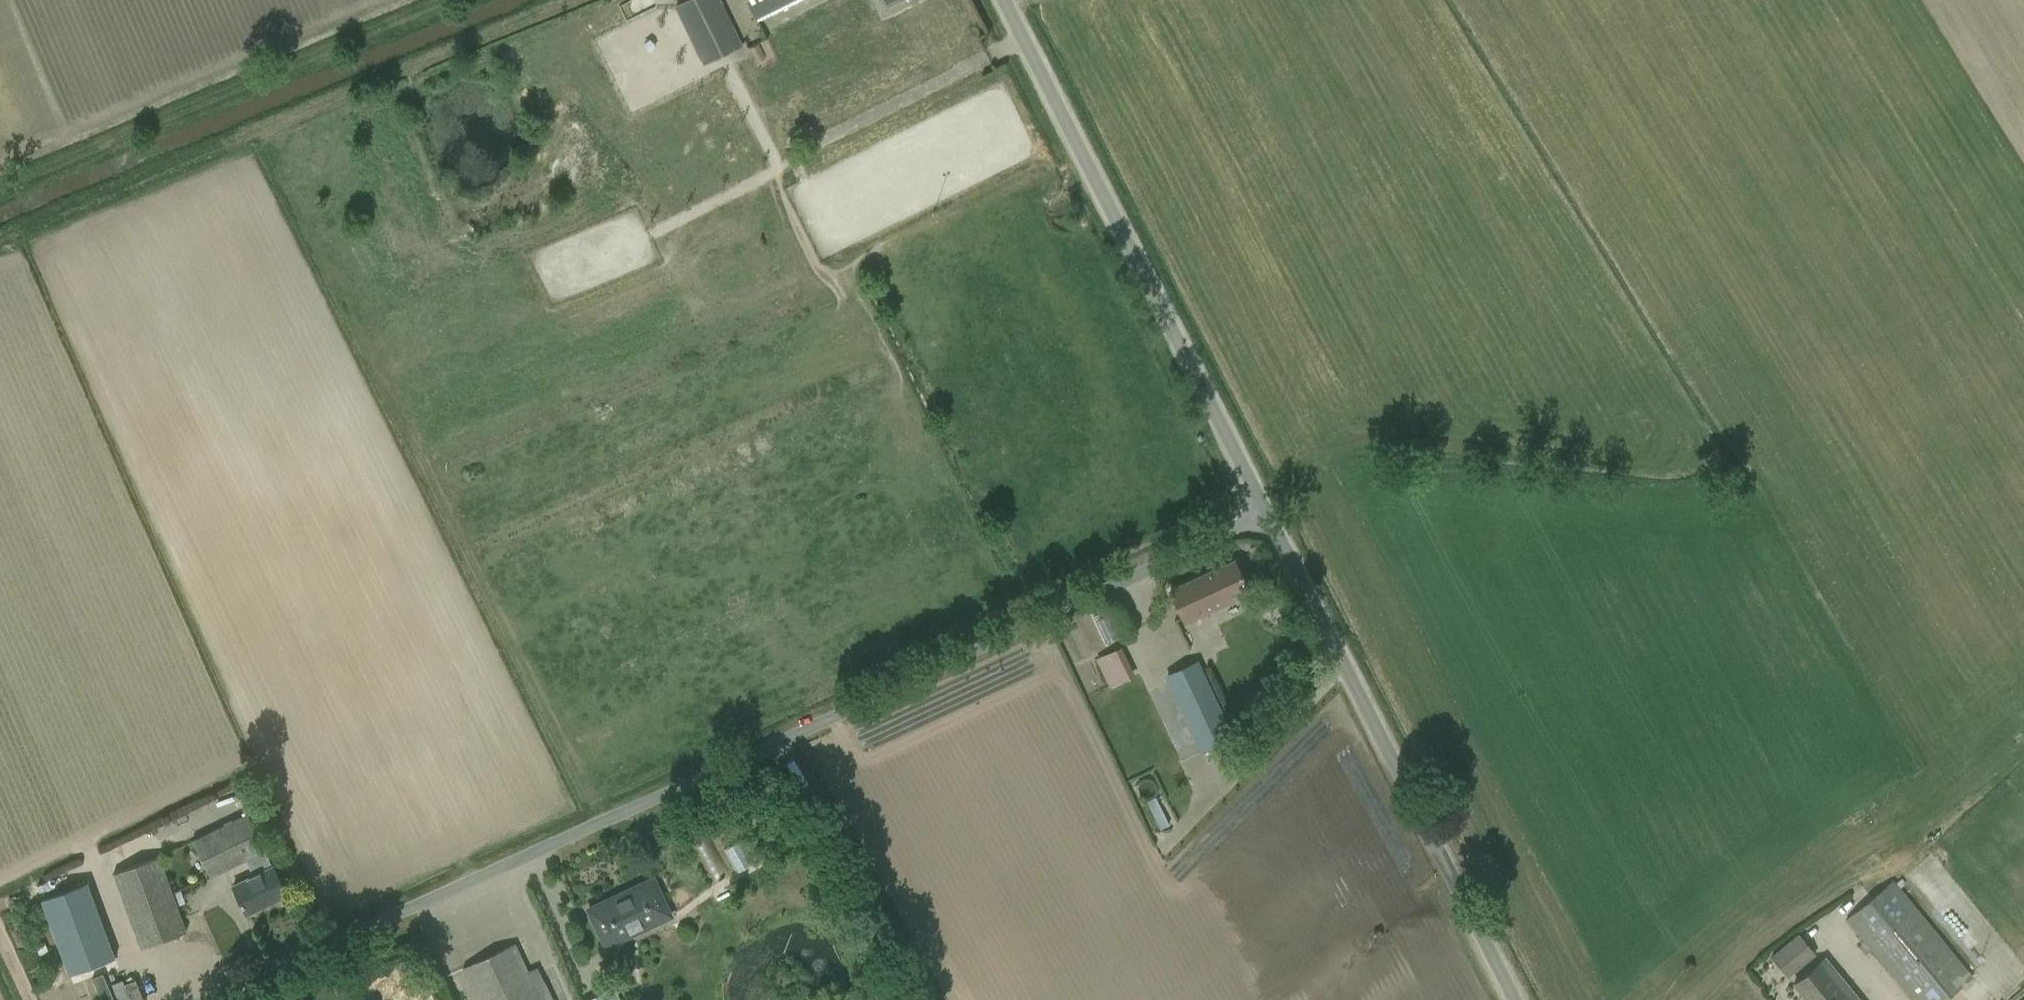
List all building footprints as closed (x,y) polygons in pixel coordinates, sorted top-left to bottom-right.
[(664,6),(661,0),(647,0),(636,5),(642,16),(664,6)] [(701,63),(740,44),(719,0),(690,0),(674,7),(701,63)] [(755,17),(790,0),(747,0),(755,17)] [(927,0),(903,0),(901,1),(905,10),(927,0)] [(795,224),(793,225),(796,231),(798,230),(803,228),(799,221),(795,224)] [(568,385),(558,389),(564,404),(575,399),(568,385)] [(1234,560),(1170,591),(1185,623),(1233,600),(1232,597),(1248,589),(1234,560)] [(1181,761),(1179,758),(1136,667),(1127,649),(1076,673),(1085,691),(1129,784),(1151,773),(1161,796),(1179,788),(1169,766),(1181,761)] [(1167,677),(1201,749),(1231,736),(1197,663),(1167,677)] [(193,840),(202,858),(211,876),(245,859),(253,876),(233,885),(241,902),(240,903),(242,907),(243,907),(247,915),(286,895),(278,877),(247,814),(193,840)] [(113,874),(134,929),(141,948),(186,932),(179,913),(159,857),(113,874)] [(671,916),(662,897),(653,878),(588,909),(597,927),(606,947),(671,916)] [(1912,999),(1944,999),(1972,977),(1899,889),(1906,883),(1901,878),(1895,883),(1893,880),(1845,920),(1912,999)] [(42,899),(63,956),(69,975),(115,958),(108,939),(87,883),(42,899)] [(1787,978),(1816,955),(1798,933),(1770,957),(1787,978)] [(471,986),(478,999),(550,999),(543,985),(537,972),(530,975),(523,961),(515,943),(463,968),(471,986)] [(1825,958),(1794,984),(1807,999),(1860,999),(1825,958)] [(615,988),(588,999),(621,999),(615,988)]
